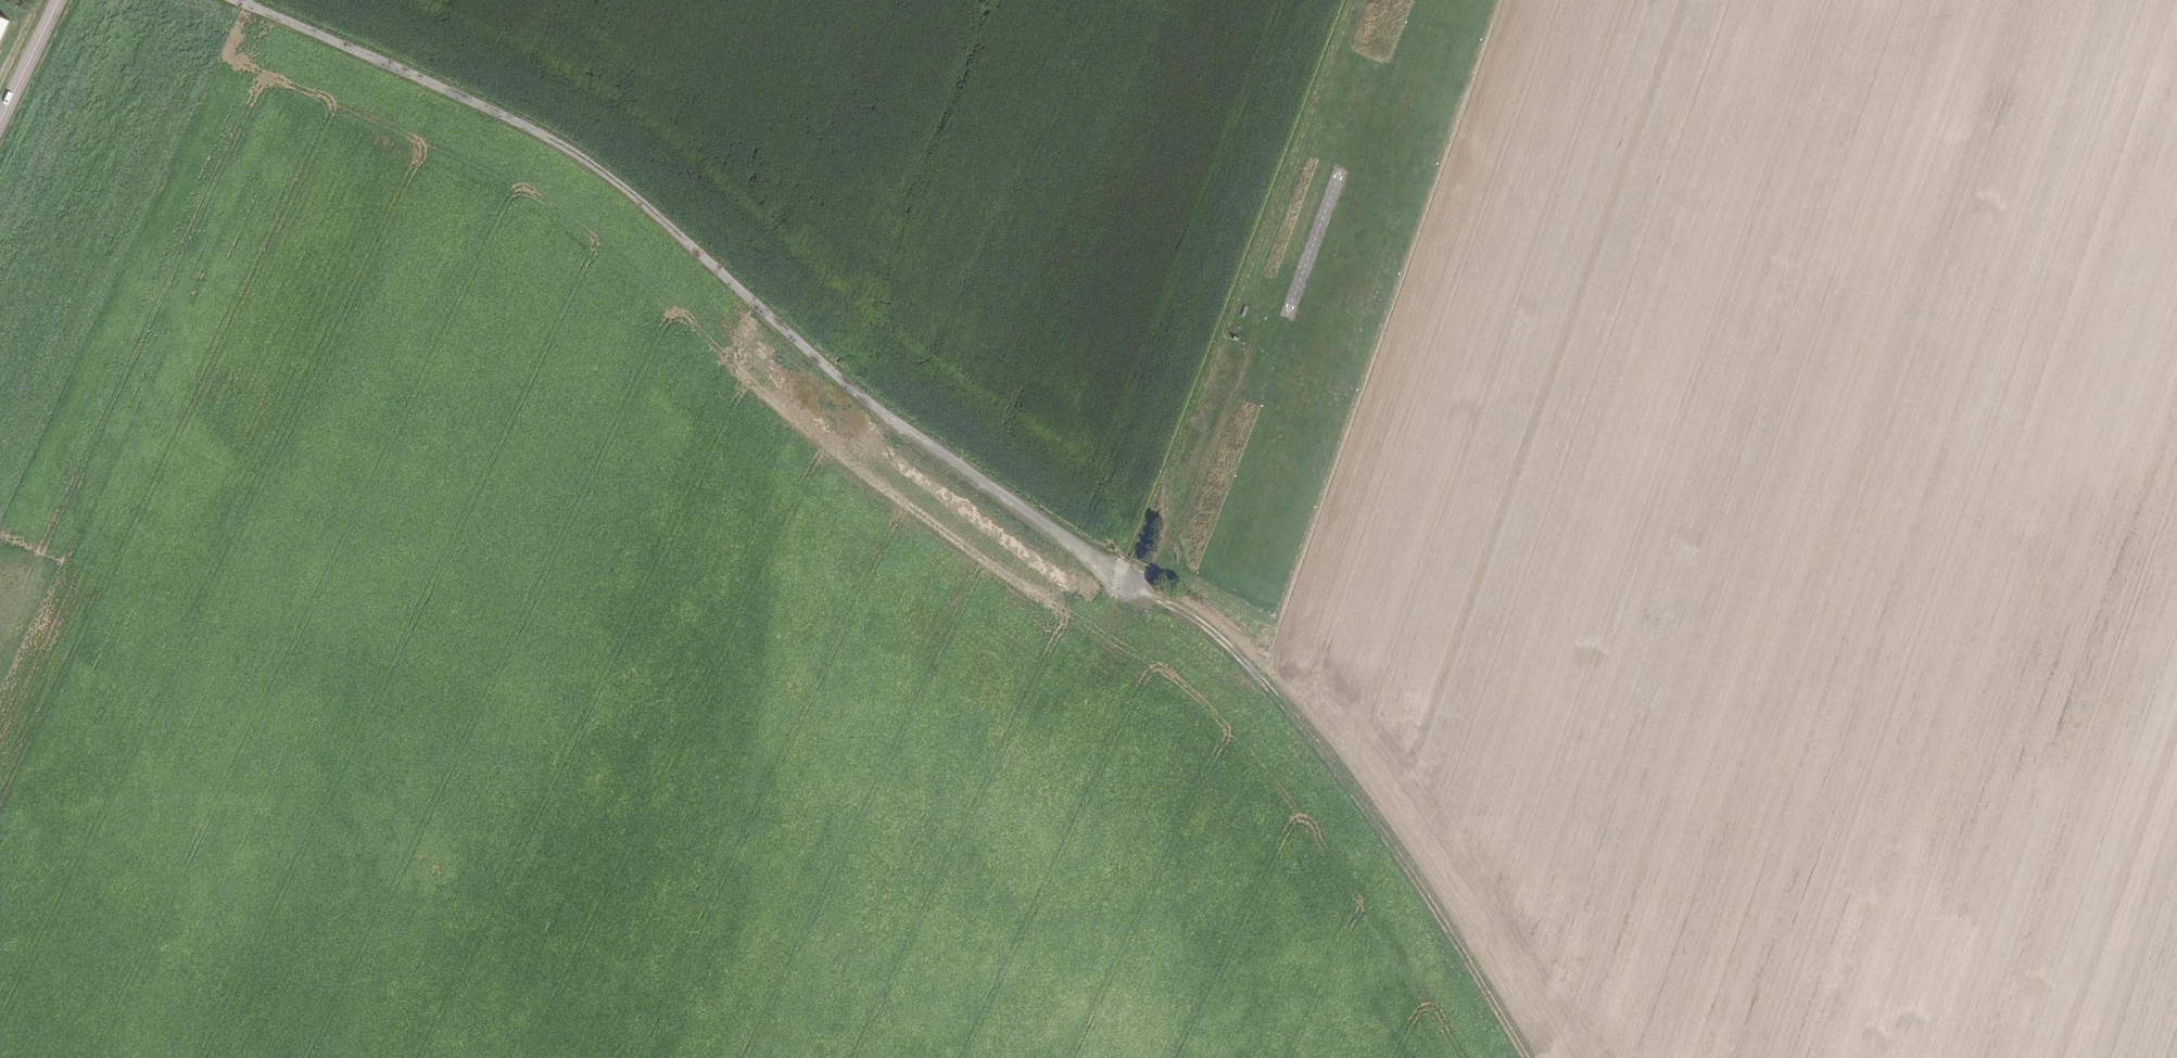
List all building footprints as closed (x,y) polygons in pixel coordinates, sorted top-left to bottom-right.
[(12,19),(0,14),(0,44),(12,19)]
